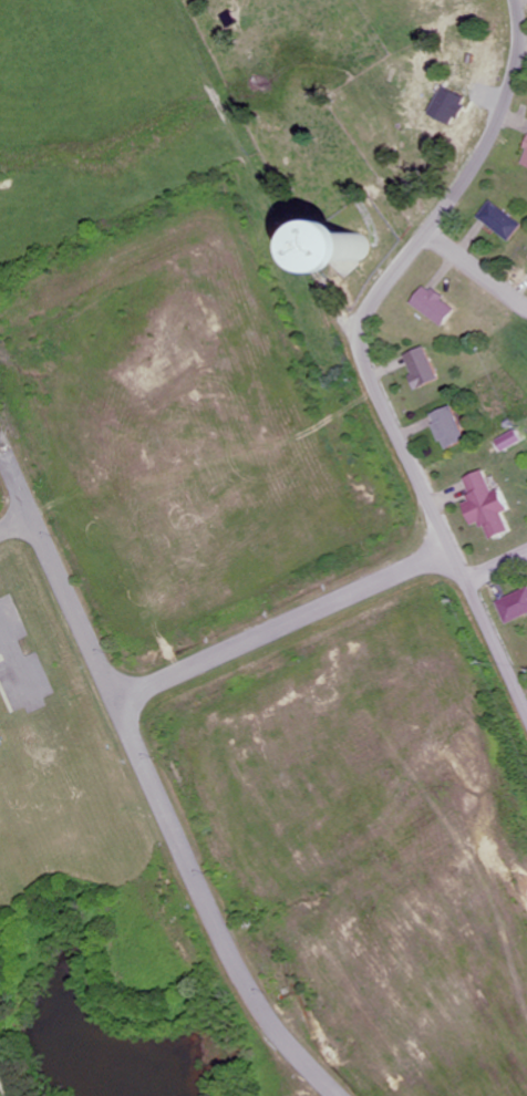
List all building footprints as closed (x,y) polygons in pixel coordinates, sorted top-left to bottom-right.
[(456,127),(467,97),(442,88),(431,117),(456,127)] [(523,226),(492,201),(479,218),(510,242),(523,226)] [(312,236),(314,281),(370,279),(369,233),(312,236)] [(458,307),(424,287),(413,307),(446,326),(458,307)] [(404,357),(420,391),(442,380),(425,347),(404,357)] [(445,448),(467,441),(455,405),(433,413),(445,448)] [(524,441),(518,429),(498,440),(504,452),(524,441)] [(465,478),(474,500),(465,503),(475,526),(484,522),(491,539),(512,530),(505,513),(511,510),(502,489),(495,492),(486,470),(465,478)] [(498,601),(508,624),(526,616),(526,588),(498,601)]
